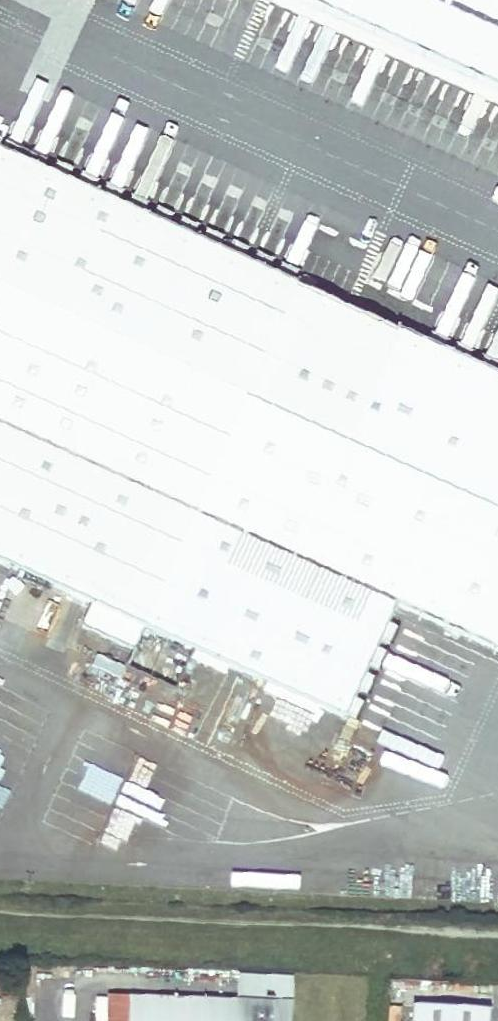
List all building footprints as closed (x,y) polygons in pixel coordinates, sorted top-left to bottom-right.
[(497,105),(497,0),(269,0),(268,2),(497,105)] [(93,604),(83,626),(136,650),(146,629),(349,722),(351,717),(358,700),(362,692),(369,676),(370,675),(374,665),(381,650),(384,641),(391,625),(400,607),(497,651),(497,374),(495,372),(480,366),(470,361),(456,353),(445,350),(431,343),(401,330),(400,333),(313,293),(300,287),(294,284),(279,277),(269,273),(254,266),(244,261),(229,254),(218,249),(204,243),(195,239),(178,231),(169,227),(154,220),(144,215),(129,208),(119,204),(104,197),(94,192),(79,186),(70,181),(55,175),(45,170),(31,163),(20,158),(5,151),(1,149),(4,141),(0,139),(0,563),(93,604)] [(20,158),(24,149),(9,142),(5,151),(20,158)] [(45,170),(50,158),(36,152),(31,163),(45,170)] [(70,181),(75,170),(60,163),(55,175),(70,181)] [(94,192),(99,181),(85,174),(79,186),(94,192)] [(119,204),(125,191),(109,185),(104,197),(119,204)] [(144,215),(149,203),(134,197),(129,208),(144,215)] [(169,227),(175,215),(159,208),(154,220),(169,227)] [(195,239),(201,226),(184,218),(178,231),(195,239)] [(218,249),(224,237),(210,231),(204,243),(218,249)] [(244,261),(250,249),(235,242),(229,254),(244,261)] [(254,266),(269,273),(275,260),(260,254),(254,266)] [(279,277),(294,284),(299,271),(285,265),(279,277)] [(318,282),(305,276),(300,287),(313,293),(318,282)] [(431,343),(445,350),(449,342),(436,335),(431,343)] [(473,352),(459,346),(456,353),(470,361),(473,352)] [(484,357),(480,366),(495,372),(497,367),(497,364),(484,357)] [(392,645),(399,628),(391,625),(384,641),(392,645)] [(382,669),(388,654),(381,650),(374,665),(382,669)] [(95,656),(91,670),(120,677),(124,663),(95,656)] [(370,694),(377,678),(370,675),(369,676),(362,692),(370,694)] [(358,720),(366,703),(358,700),(351,717),(358,720)] [(289,977),(234,975),(233,1000),(288,1002),(289,977)] [(113,995),(112,1020),(133,1020),(134,996),(113,995)] [(288,1002),(233,1000),(134,996),(133,1020),(288,1020),(288,1002)] [(413,1020),(490,1020),(490,1013),(414,1008),(413,1020)]
